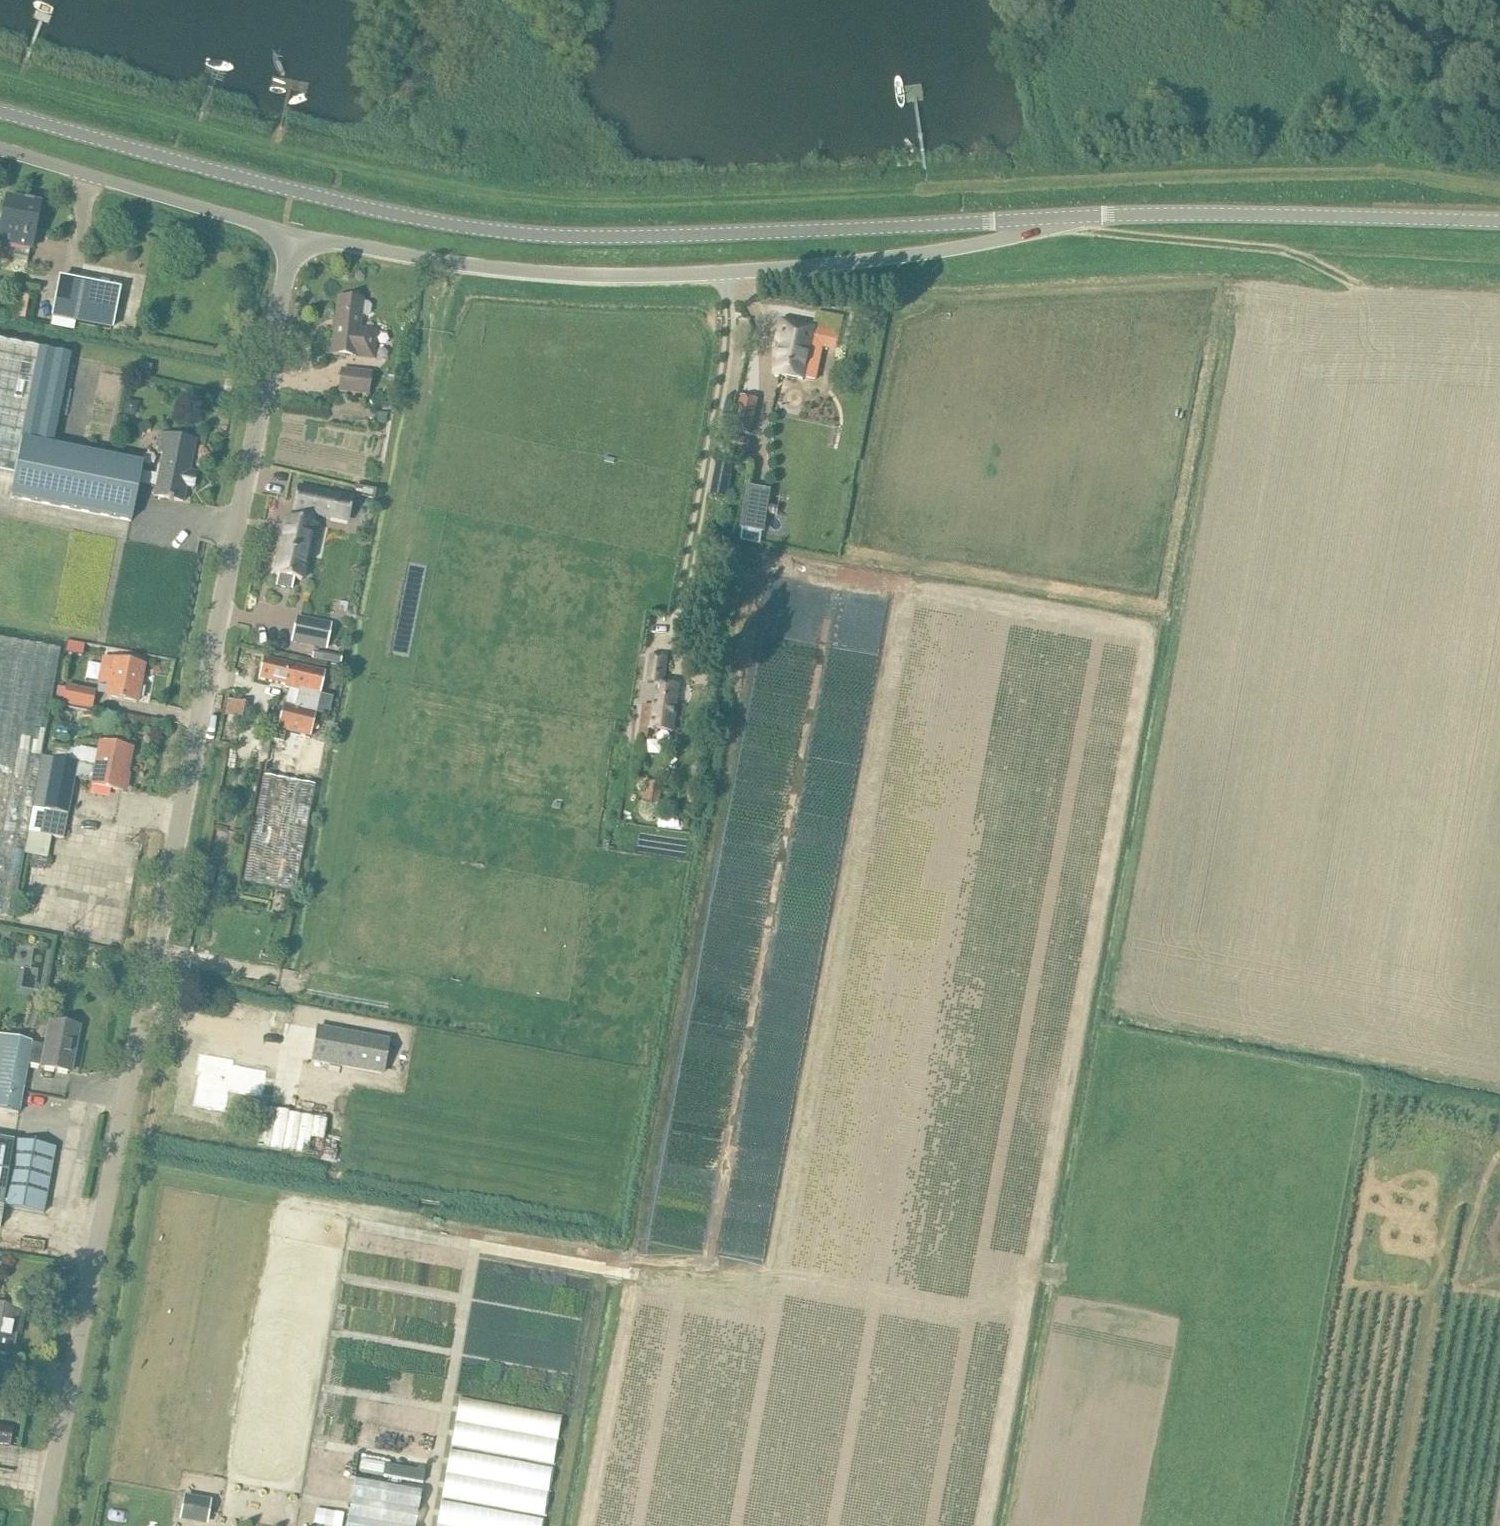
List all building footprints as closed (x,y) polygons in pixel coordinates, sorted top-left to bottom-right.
[(6,264),(8,257),(28,261),(29,253),(30,253),(36,226),(40,207),(6,200),(2,219),(0,232),(0,263),(6,264)] [(131,287),(134,272),(100,267),(98,282),(131,287)] [(59,278),(51,319),(52,320),(75,324),(113,331),(121,290),(59,278)] [(362,303),(362,301),(338,299),(332,353),(373,358),(376,330),(359,328),(361,316),(367,316),(370,314),(371,306),(368,303),(362,303)] [(775,374),(803,380),(816,382),(825,340),(812,337),(814,328),(781,321),(777,343),(782,344),(775,374)] [(53,447),(71,357),(0,343),(0,473),(15,476),(10,499),(99,517),(130,523),(134,506),(139,481),(157,484),(154,496),(183,502),(187,482),(194,484),(196,474),(189,472),(196,441),(162,434),(158,453),(163,454),(161,465),(158,467),(157,475),(142,472),(144,465),(53,447)] [(138,376),(149,378),(151,367),(140,365),(138,376)] [(339,391),(359,394),(368,395),(371,374),(341,370),(339,391)] [(734,431),(742,432),(750,434),(757,400),(742,397),(734,431)] [(125,400),(123,414),(137,417),(139,403),(125,400)] [(840,446),(838,458),(853,461),(855,449),(840,446)] [(734,466),(716,463),(711,494),(728,497),(734,466)] [(748,487),(741,530),(764,534),(771,490),(748,487)] [(287,519),(275,575),(279,576),(277,586),(291,589),(293,579),(302,581),(314,526),(315,527),(316,525),(315,525),(317,513),(349,520),(353,499),(298,488),(294,509),(302,510),(299,522),(287,519)] [(298,618),(293,641),(325,647),(330,625),(298,618)] [(61,648),(0,638),(0,913),(13,916),(24,853),(47,858),(52,836),(64,838),(67,814),(74,778),(92,782),(91,785),(123,791),(128,766),(130,767),(134,749),(99,743),(95,765),(70,761),(72,750),(56,747),(54,758),(42,755),(61,648)] [(652,708),(643,707),(639,739),(649,741),(650,732),(673,735),(676,705),(679,685),(663,683),(666,659),(652,657),(648,683),(655,683),(652,708)] [(283,743),(272,741),(244,883),(296,893),(325,742),(318,741),(311,739),(325,673),(264,659),(260,679),(285,685),(285,687),(299,690),(295,708),(284,706),(278,731),(285,733),(283,743)] [(108,697),(117,699),(137,703),(144,666),(115,660),(112,673),(103,671),(100,686),(110,688),(108,697)] [(62,704),(88,709),(91,691),(65,686),(62,704)] [(229,699),(228,714),(247,716),(249,701),(229,699)] [(659,806),(662,785),(645,783),(643,805),(659,806)] [(42,1067),(71,1072),(79,1027),(50,1022),(46,1046),(0,1037),(0,1111),(18,1115),(27,1064),(42,1067)] [(386,1037),(317,1024),(312,1054),(380,1066),(386,1037)] [(235,1059),(200,1053),(196,1073),(200,1073),(194,1104),(225,1110),(229,1090),(263,1097),(267,1070),(234,1064),(235,1059)] [(257,1143),(257,1147),(321,1158),(328,1119),(263,1108),(257,1143)] [(1,1227),(5,1206),(43,1213),(55,1149),(0,1139),(0,1227),(1,1227)] [(10,1355),(16,1326),(20,1327),(24,1312),(4,1308),(0,1307),(0,1353),(10,1355)] [(460,1397),(451,1444),(554,1463),(562,1415),(460,1397)] [(10,1447),(13,1428),(0,1425),(0,1446),(10,1447)] [(451,1448),(442,1496),(544,1514),(553,1467),(451,1448)] [(347,1525),(415,1525),(421,1493),(355,1481),(347,1525)] [(207,1525),(211,1499),(184,1494),(179,1520),(207,1525)] [(437,1525),(543,1525),(544,1517),(442,1499),(437,1525)]
